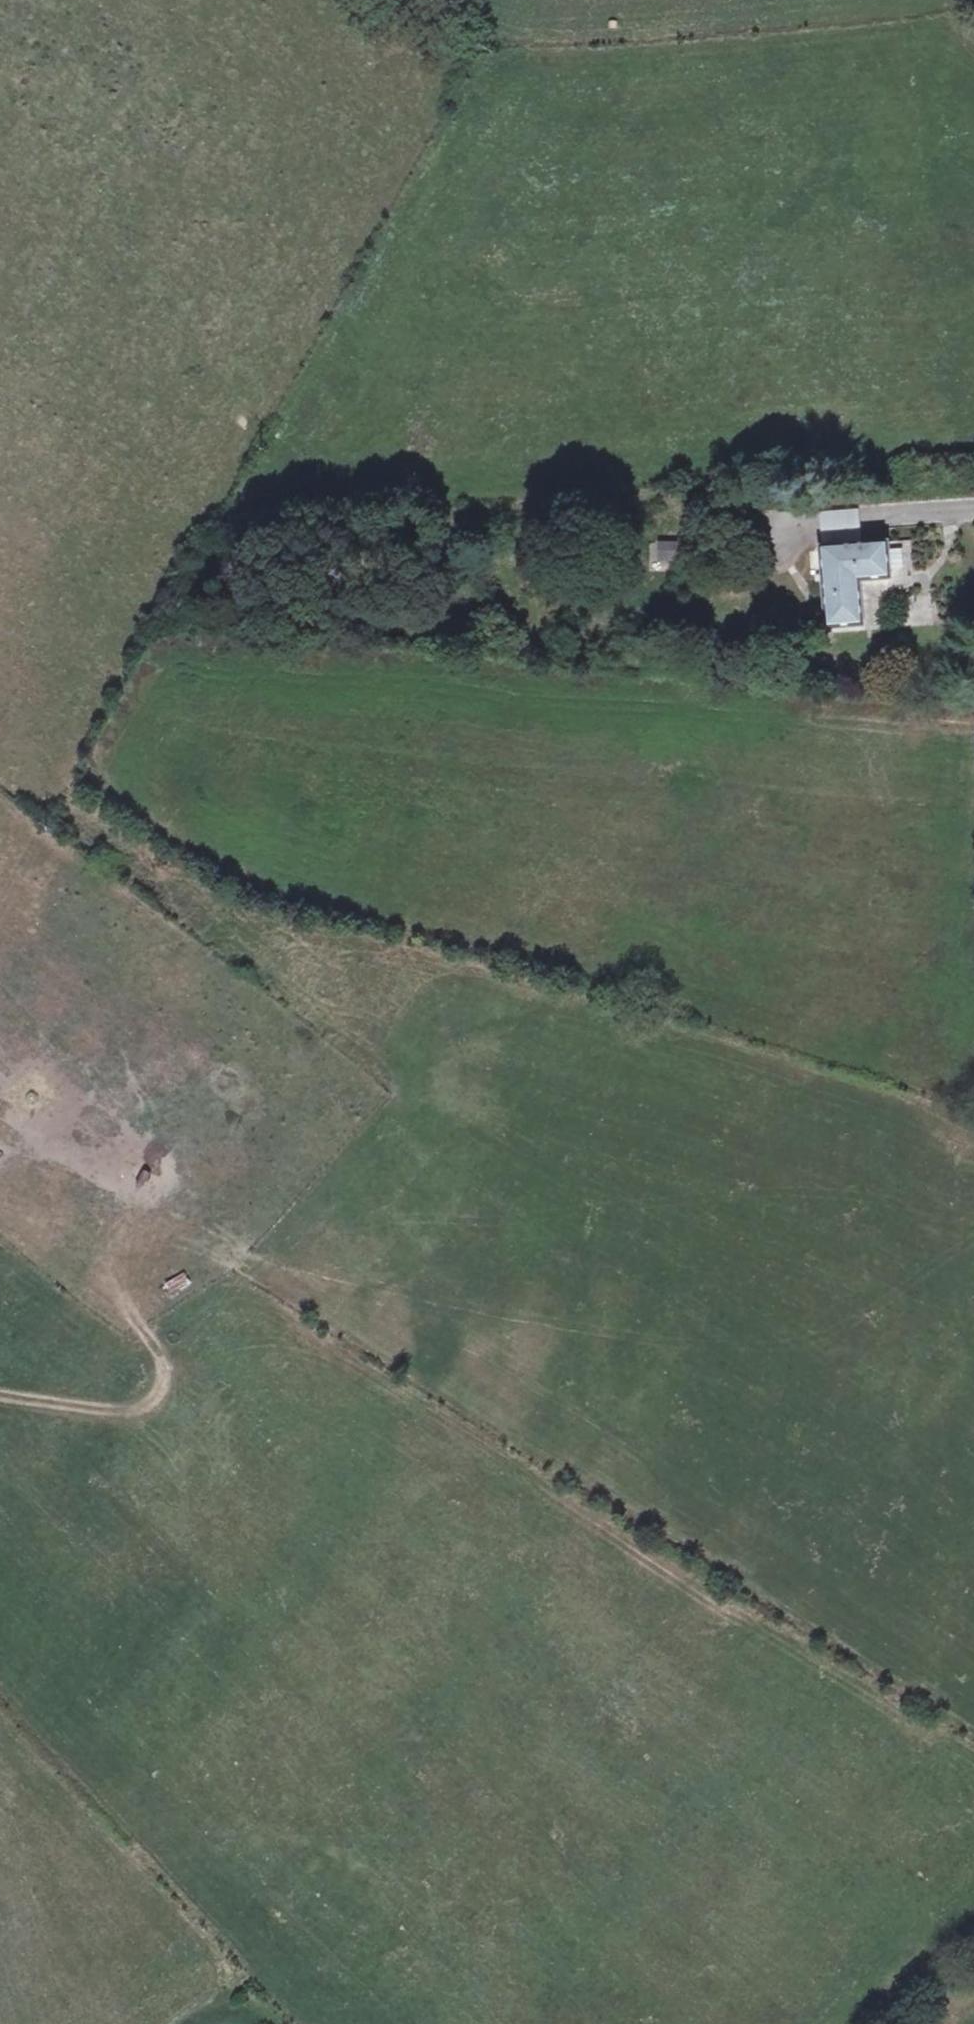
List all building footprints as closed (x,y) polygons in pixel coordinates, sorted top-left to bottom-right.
[(818,513),(821,543),(860,540),(858,509),(818,513)] [(889,578),(886,543),(819,548),(826,628),(862,625),(858,581),(889,578)] [(676,561),(676,545),(660,544),(660,560),(676,561)] [(167,1301),(187,1286),(178,1274),(158,1288),(167,1301)]
